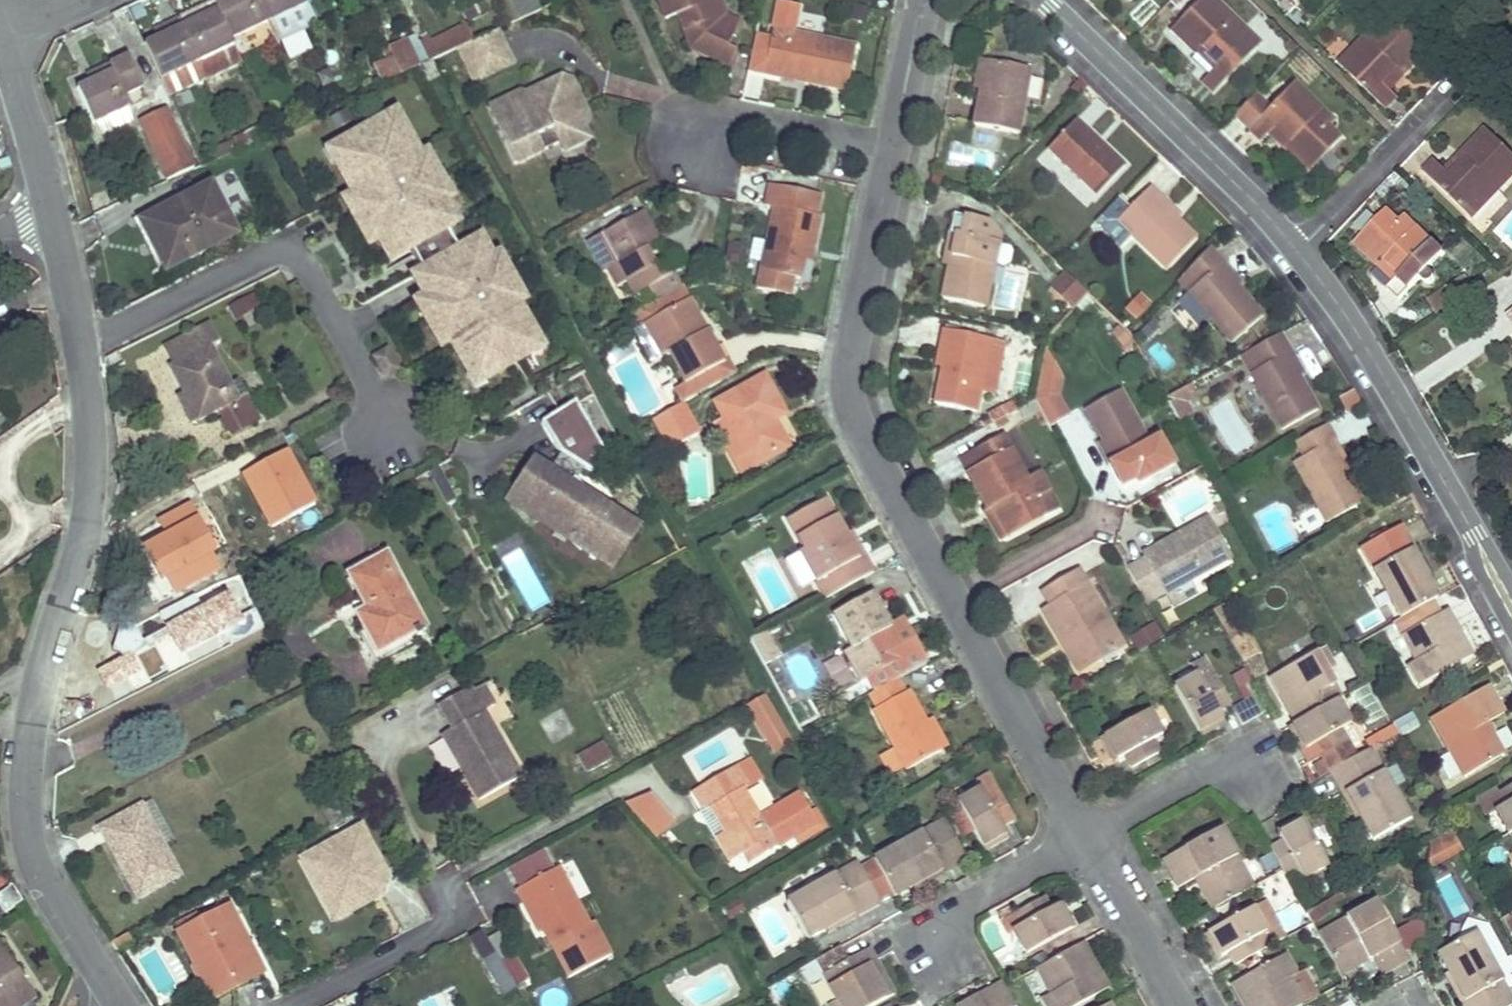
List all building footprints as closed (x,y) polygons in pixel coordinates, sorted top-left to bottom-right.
[(256,0),(213,0),(218,11),(230,38),(267,23),(256,0)] [(267,23),(289,13),(303,7),(300,0),(256,0),(267,23)] [(498,2),(508,24),(539,10),(535,0),(502,0),(498,2)] [(734,32),(715,24),(709,4),(707,0),(657,0),(663,19),(677,15),(689,49),(730,67),(736,52),(727,47),(734,32)] [(718,0),(709,4),(715,24),(734,32),(738,23),(723,16),(718,0)] [(1212,0),(1197,0),(1169,29),(1192,53),(1199,46),(1203,50),(1201,52),(1214,64),(1209,69),(1198,80),(1211,92),(1253,47),(1228,22),(1231,18),(1212,0)] [(230,38),(218,11),(200,18),(196,10),(177,18),(196,62),(234,47),(230,38)] [(1426,49),(1392,17),(1380,29),(1375,24),(1336,64),(1383,109),(1395,96),(1387,89),(1379,81),(1394,65),(1402,74),(1426,49)] [(196,62),(177,18),(157,27),(161,35),(145,43),(161,78),(167,93),(203,78),(196,62)] [(473,40),(466,23),(430,40),(437,57),(456,48),(473,40)] [(508,63),(493,31),(473,40),(456,48),(464,65),(471,61),(477,77),(508,63)] [(845,92),(853,49),(773,31),(763,75),(777,78),(779,72),(804,77),(803,83),(845,92)] [(387,47),(400,74),(416,67),(404,40),(387,47)] [(1199,46),(1192,53),(1209,69),(1214,64),(1201,52),(1203,50),(1199,46)] [(241,62),(234,47),(196,62),(203,78),(241,62)] [(140,87),(127,57),(90,73),(93,79),(75,88),(86,112),(92,124),(129,108),(123,94),(140,87)] [(970,89),(977,90),(984,61),(976,60),(970,89)] [(471,61),(464,65),(470,80),(477,77),(471,61)] [(1015,134),(1027,71),(984,61),(977,90),(970,125),(1015,134)] [(1470,74),(1459,63),(1455,67),(1466,78),(1470,74)] [(1402,74),(1394,65),(1379,81),(1387,89),(1402,74)] [(779,72),(777,78),(803,83),(804,77),(779,72)] [(582,118),(587,115),(577,95),(568,99),(558,78),(542,86),(539,94),(536,99),(530,97),(524,95),(516,91),(486,107),(513,165),(557,144),(561,153),(587,140),(580,124),(582,118)] [(568,99),(577,95),(570,79),(558,78),(568,99)] [(1304,95),(1292,83),(1281,94),(1293,106),(1304,95)] [(539,94),(542,86),(524,95),(530,97),(536,99),(539,94)] [(1333,122),(1304,95),(1293,106),(1281,94),(1271,105),(1258,92),(1234,117),(1260,141),(1267,134),(1274,127),(1289,141),(1282,148),(1307,172),(1339,138),(1328,127),(1333,122)] [(135,122),(129,108),(92,124),(98,138),(135,122)] [(164,181),(192,168),(167,112),(139,124),(164,181)] [(392,112),(334,144),(341,156),(332,160),(350,193),(375,238),(387,260),(407,249),(419,269),(410,274),(422,296),(447,341),(465,374),(474,369),(480,380),(530,352),(524,341),(533,336),(514,304),(489,258),(477,237),(455,249),(443,229),(454,222),(442,201),(417,156),(392,112)] [(1096,197),(1122,168),(1074,121),(1047,151),(1096,197)] [(265,135),(261,124),(230,138),(235,149),(265,135)] [(1289,141),(1274,127),(1267,134),(1282,148),(1289,141)] [(1484,129),(1460,154),(1467,161),(1463,165),(1461,163),(1449,175),(1444,170),(1433,160),(1422,172),(1467,215),(1492,187),(1496,192),(1511,175),(1511,155),(1484,129)] [(341,156),(334,144),(325,149),(332,160),(341,156)] [(423,152),(417,156),(442,201),(449,197),(423,152)] [(1467,161),(1460,154),(1444,170),(1449,175),(1461,163),(1463,165),(1467,161)] [(209,184),(145,216),(170,266),(233,233),(209,184)] [(812,250),(819,217),(814,216),(818,196),(767,184),(763,205),(771,206),(757,270),(754,288),(787,295),(790,277),(797,278),(801,261),(804,248),(812,250)] [(1496,192),(1492,187),(1467,215),(1471,219),(1496,192)] [(1164,270),(1194,238),(1176,221),(1159,204),(1163,200),(1150,189),(1116,224),(1164,270)] [(375,238),(350,193),(341,198),(366,243),(375,238)] [(1163,200),(1159,204),(1176,221),(1180,217),(1163,200)] [(1432,242),(1403,214),(1397,221),(1385,210),(1354,242),(1379,267),(1386,260),(1400,274),(1393,281),(1387,287),(1399,299),(1431,265),(1421,255),(1432,242)] [(639,212),(584,242),(600,271),(603,270),(615,289),(624,284),(636,277),(644,291),(651,304),(681,288),(673,275),(683,269),(676,255),(665,260),(660,263),(654,253),(646,258),(642,251),(656,244),(639,212)] [(1009,262),(1012,251),(1009,247),(997,245),(1000,230),(990,220),(954,212),(949,233),(956,234),(949,266),(943,299),(985,308),(994,263),(1005,265),(1009,262)] [(145,216),(138,220),(164,270),(170,266),(145,216)] [(943,265),(949,266),(956,234),(949,233),(943,265)] [(1442,253),(1432,242),(1421,255),(1431,265),(1442,253)] [(656,244),(642,251),(646,258),(654,253),(660,263),(665,260),(656,244)] [(1235,284),(1219,264),(1224,260),(1209,246),(1184,272),(1196,283),(1188,289),(1190,292),(1213,321),(1228,341),(1261,317),(1235,284)] [(804,248),(801,261),(809,263),(812,250),(804,248)] [(495,255),(489,258),(514,304),(521,300),(495,255)] [(1235,284),(1239,281),(1224,260),(1219,264),(1235,284)] [(1393,281),(1400,274),(1386,260),(1379,267),(1373,273),(1387,287),(1393,281)] [(1070,309),(1083,296),(1062,276),(1050,289),(1070,309)] [(644,291),(636,277),(624,284),(631,297),(644,291)] [(1472,290),(1464,277),(1429,298),(1436,311),(1472,290)] [(651,304),(635,312),(643,326),(679,305),(688,301),(681,288),(651,304)] [(1139,321),(1150,301),(1134,292),(1123,312),(1139,321)] [(1213,321),(1190,292),(1180,300),(1202,329),(1213,321)] [(447,341),(422,296),(413,301),(438,346),(447,341)] [(697,337),(706,333),(688,301),(679,305),(697,337)] [(679,305),(643,326),(660,358),(667,354),(683,384),(674,390),(681,403),(733,374),(726,360),(721,363),(706,333),(697,337),(679,305)] [(206,323),(156,349),(166,367),(162,369),(175,394),(180,393),(194,419),(218,408),(230,431),(255,418),(243,395),(235,399),(228,385),(209,348),(216,343),(206,323)] [(973,414),(989,342),(941,331),(937,351),(943,352),(939,370),(932,405),(973,414)] [(1288,352),(1278,334),(1248,351),(1258,369),(1249,375),(1280,430),(1314,410),(1297,378),(1283,355),(1288,352)] [(539,347),(533,336),(524,341),(530,352),(539,347)] [(932,369),(939,370),(943,352),(937,351),(932,369)] [(1248,351),(1239,356),(1249,375),(1258,369),(1248,351)] [(1283,355),(1297,378),(1301,375),(1288,352),(1283,355)] [(480,380),(474,369),(465,374),(471,385),(480,380)] [(783,414),(762,376),(712,404),(721,421),(747,468),(785,447),(771,421),(783,414)] [(236,382),(228,385),(235,399),(243,395),(236,382)] [(1182,387),(1162,398),(1176,422),(1188,414),(1181,402),(1189,398),(1182,387)] [(180,393),(175,394),(189,422),(194,419),(180,393)] [(1136,453),(1147,447),(1117,395),(1084,413),(1099,440),(1113,465),(1109,468),(1116,481),(1142,466),(1136,453)] [(1011,414),(1023,408),(1018,399),(995,411),(1000,420),(1011,414)] [(602,451),(572,402),(539,422),(557,452),(588,472),(602,451)] [(1037,412),(1032,403),(1023,408),(1028,417),(1037,412)] [(694,436),(678,405),(649,421),(666,451),(694,436)] [(738,473),(747,468),(721,421),(712,426),(738,473)] [(1323,524),(1361,502),(1329,445),(1334,442),(1325,425),(1290,445),(1299,461),(1290,467),(1323,524)] [(1025,481),(1001,438),(960,460),(989,513),(994,510),(1009,537),(1043,519),(1034,502),(1047,495),(1036,475),(1025,481)] [(1113,465),(1099,440),(1095,443),(1109,468),(1113,465)] [(273,452),(249,465),(259,484),(284,471),(273,452)] [(541,509),(518,495),(538,464),(530,459),(505,498),(565,538),(571,528),(556,519),(554,523),(538,514),(541,509)] [(634,527),(538,464),(518,495),(541,509),(538,514),(554,523),(556,519),(571,528),(565,538),(578,548),(591,558),(593,556),(608,566),(634,527)] [(249,465),(220,481),(230,500),(259,484),(249,465)] [(440,470),(428,476),(440,502),(452,497),(440,470)] [(1034,502),(1043,519),(1056,511),(1047,495),(1034,502)] [(842,533),(824,500),(785,522),(802,552),(798,554),(824,599),(872,573),(862,555),(857,558),(846,539),(842,540),(839,535),(842,533)] [(188,505),(158,519),(165,534),(143,545),(154,568),(161,566),(165,575),(173,591),(215,571),(206,553),(211,551),(188,505)] [(986,514),(1001,542),(1009,537),(994,510),(989,513),(986,514)] [(1144,564),(1126,573),(1141,600),(1159,590),(1163,597),(1166,595),(1189,583),(1225,562),(1230,560),(1209,519),(1184,533),(1187,538),(1162,552),(1160,546),(1139,557),(1144,564)] [(1398,524),(1359,547),(1399,619),(1435,598),(1424,578),(1409,552),(1412,549),(1398,524)] [(857,558),(862,555),(848,531),(842,533),(839,535),(842,540),(846,539),(857,558)] [(1187,538),(1184,533),(1160,546),(1162,552),(1187,538)] [(1412,549),(1409,552),(1424,578),(1427,576),(1412,549)] [(211,551),(206,553),(215,571),(219,568),(211,551)] [(383,555),(346,574),(356,593),(383,646),(410,632),(420,627),(383,555)] [(161,566),(154,568),(159,578),(165,575),(161,566)] [(1085,667),(1122,645),(1102,611),(1094,616),(1078,590),(1087,585),(1078,572),(1041,593),(1049,607),(1042,612),(1058,640),(1066,635),(1085,667)] [(1196,594),(1189,583),(1166,595),(1163,597),(1169,608),(1196,594)] [(1094,616),(1102,611),(1087,585),(1078,590),(1094,616)] [(1159,590),(1141,600),(1145,607),(1163,597),(1159,590)] [(356,593),(346,599),(353,614),(348,617),(371,662),(413,639),(410,632),(383,646),(356,593)] [(860,682),(905,657),(893,636),(887,638),(884,632),(889,629),(870,594),(832,615),(851,649),(844,653),(860,682)] [(1406,631),(1400,634),(1413,658),(1406,663),(1417,684),(1470,655),(1455,627),(1448,630),(1445,625),(1452,622),(1446,609),(1443,611),(1435,598),(1399,619),(1406,631)] [(1215,614),(1249,682),(1266,673),(1232,606),(1215,614)] [(1452,622),(1445,625),(1448,630),(1455,627),(1452,622)] [(1152,624),(1128,637),(1136,651),(1160,638),(1152,624)] [(887,638),(893,636),(889,629),(884,632),(887,638)] [(767,632),(748,642),(762,667),(780,657),(767,632)] [(1066,635),(1058,640),(1077,671),(1085,667),(1066,635)] [(1321,647),(1268,676),(1293,723),(1334,700),(1339,697),(1325,672),(1333,667),(1321,647)] [(1195,674),(1171,687),(1198,736),(1212,727),(1209,722),(1220,717),(1216,710),(1226,704),(1211,677),(1201,659),(1190,665),(1195,674)] [(896,679),(868,694),(876,711),(874,712),(893,746),(905,768),(907,771),(942,752),(926,724),(909,693),(905,696),(896,679)] [(490,703),(479,684),(468,689),(480,709),(490,703)] [(1488,685),(1431,718),(1462,775),(1501,753),(1486,723),(1503,713),(1488,685)] [(467,687),(436,705),(449,728),(439,734),(455,762),(498,739),(480,709),(468,689),(467,687)] [(764,693),(746,703),(773,754),(792,744),(764,693)] [(1260,714),(1250,698),(1233,707),(1242,724),(1260,714)] [(1294,742),(1298,739),(1303,749),(1299,751),(1305,763),(1317,756),(1320,755),(1344,742),(1338,730),(1348,725),(1334,700),(1293,723),(1286,728),(1294,742)] [(1148,712),(1162,737),(1172,732),(1159,707),(1148,712)] [(552,744),(574,731),(561,709),(539,722),(552,744)] [(1144,711),(1097,737),(1105,752),(1109,750),(1114,760),(1122,756),(1128,767),(1155,752),(1149,741),(1157,735),(1144,711)] [(1401,736),(1419,726),(1411,712),(1394,722),(1401,736)] [(1220,717),(1209,722),(1212,727),(1222,722),(1220,717)] [(926,724),(942,752),(949,748),(933,720),(926,724)] [(1348,725),(1338,730),(1344,742),(1354,736),(1348,725)] [(498,739),(455,762),(476,799),(518,775),(498,739)] [(1298,739),(1294,742),(1299,751),(1303,749),(1298,739)] [(605,742),(578,756),(586,771),(612,757),(605,742)] [(1353,757),(1344,742),(1320,755),(1329,770),(1353,757)] [(891,776),(905,768),(893,746),(879,754),(891,776)] [(1329,770),(1326,772),(1340,796),(1343,794),(1359,820),(1371,840),(1408,820),(1367,749),(1353,757),(1329,770)] [(1109,750),(1105,752),(1110,762),(1114,760),(1109,750)] [(749,760),(737,767),(748,785),(760,779),(749,760)] [(737,767),(702,787),(712,804),(708,806),(723,833),(737,856),(744,852),(758,844),(764,854),(776,847),(815,825),(795,790),(756,812),(743,788),(748,785),(737,767)] [(977,789),(954,802),(980,850),(995,842),(993,838),(1003,832),(999,825),(1009,819),(996,794),(985,774),(973,781),(977,789)] [(1497,792),(1504,804),(1494,809),(1508,833),(1511,831),(1511,784),(1497,792)] [(702,787),(694,791),(704,808),(708,806),(712,804),(702,787)] [(1495,787),(1476,797),(1485,813),(1494,809),(1504,804),(1497,792),(1495,787)] [(1343,794),(1340,796),(1356,822),(1359,820),(1343,794)] [(139,806),(97,827),(135,898),(176,876),(159,844),(172,837),(152,798),(139,806)] [(646,807),(641,811),(659,836),(666,829),(646,807)] [(641,811),(637,815),(657,837),(659,836),(641,811)] [(1324,865),(1297,817),(1283,825),(1286,830),(1276,836),(1278,841),(1267,847),(1280,870),(1283,875),(1293,870),(1298,878),(1324,865)] [(941,820),(869,859),(889,896),(909,885),(938,870),(940,872),(963,860),(941,820)] [(1283,825),(1272,830),(1276,836),(1286,830),(1283,825)] [(297,858),(321,903),(343,892),(352,908),(369,899),(368,895),(373,892),(379,895),(384,879),(357,826),(297,858)] [(1251,886),(1219,828),(1161,859),(1176,887),(1193,879),(1209,910),(1251,886)] [(1445,850),(1449,857),(1460,850),(1457,843),(1449,830),(1438,837),(1445,850)] [(1003,832),(993,838),(995,842),(1005,837),(1003,832)] [(723,833),(714,837),(729,861),(737,856),(723,833)] [(1445,850),(1438,837),(1431,841),(1431,867),(1449,857),(1445,850)] [(758,844),(744,852),(749,862),(764,854),(758,844)] [(854,861),(783,902),(804,938),(822,928),(851,912),(852,915),(876,902),(854,861)] [(558,866),(513,890),(520,903),(527,900),(541,927),(550,943),(566,977),(589,963),(574,931),(588,923),(558,866)] [(938,870),(909,885),(911,888),(940,872),(938,870)] [(0,893),(0,900),(8,911),(23,899),(13,884),(0,893)] [(343,892),(321,903),(330,920),(352,908),(343,892)] [(1042,896),(1015,911),(1002,918),(1008,930),(1011,928),(1024,952),(1071,926),(1064,913),(1060,915),(1055,905),(1048,908),(1042,896)] [(527,900),(520,903),(534,930),(541,927),(527,900)] [(1374,902),(1315,933),(1336,972),(1368,956),(1379,974),(1405,960),(1374,902)] [(1059,903),(1055,905),(1060,915),(1064,913),(1059,903)] [(226,904),(214,911),(235,953),(248,947),(226,904)] [(1249,907),(1202,934),(1209,948),(1214,946),(1219,957),(1225,954),(1232,965),(1259,950),(1287,934),(1280,923),(1263,933),(1249,907)] [(214,911),(176,931),(210,997),(261,970),(248,947),(235,953),(214,911)] [(851,912),(822,928),(824,931),(852,915),(851,912)] [(1499,919),(1507,934),(1511,931),(1511,912),(1499,919)] [(124,930),(108,939),(112,946),(128,937),(124,930)] [(1435,954),(1446,973),(1461,1000),(1457,1002),(1459,1005),(1510,1005),(1511,1005),(1471,934),(1435,954)] [(0,940),(0,1005),(20,1005),(37,994),(0,940)] [(1036,966),(1049,991),(1041,997),(1047,1005),(1071,1005),(1106,986),(1090,957),(1082,962),(1080,958),(1088,953),(1081,941),(1036,966)] [(1214,946),(1209,948),(1215,959),(1219,957),(1214,946)] [(845,960),(837,947),(812,960),(820,974),(845,960)] [(820,974),(833,999),(827,1003),(829,1005),(868,1005),(890,994),(875,967),(869,970),(866,965),(872,961),(866,949),(845,960),(820,974)] [(1090,957),(1088,953),(1080,958),(1082,962),(1090,957)] [(1230,983),(1242,1005),(1297,1005),(1300,1005),(1286,979),(1294,975),(1283,953),(1230,983)] [(493,955),(481,962),(491,978),(503,972),(497,963),(493,955)] [(510,955),(497,963),(503,972),(512,988),(526,981),(510,955)] [(872,961),(866,965),(869,970),(875,967),(872,961)] [(503,972),(491,978),(501,994),(512,988),(503,972)] [(1294,975),(1286,979),(1300,1005),(1314,997),(1300,972),(1294,975)] [(1446,973),(1442,975),(1457,1002),(1461,1000),(1446,973)] [(953,1005),(1014,1005),(1002,985),(999,980),(987,988),(992,996),(987,998),(982,990),(953,1005)] [(987,988),(982,990),(987,998),(992,996),(987,988)]
